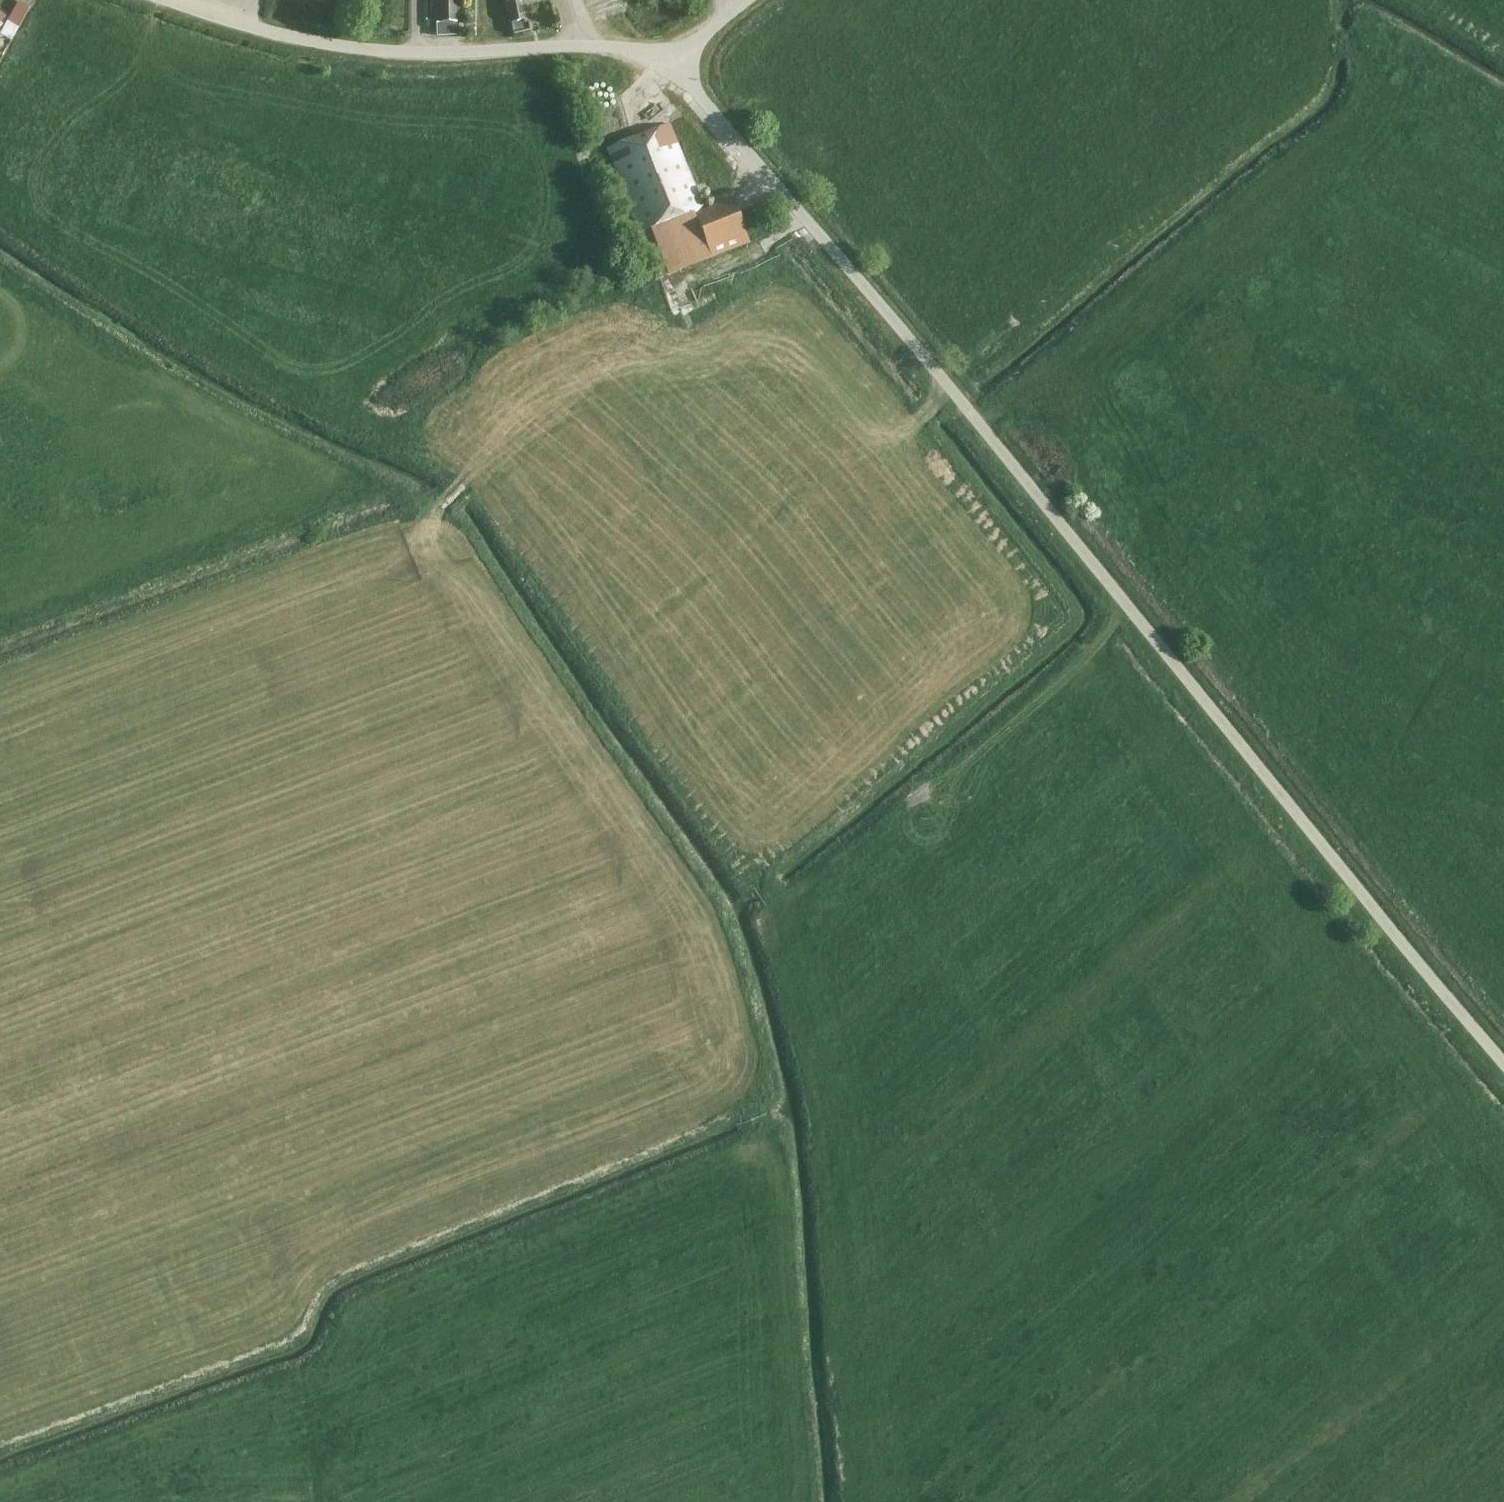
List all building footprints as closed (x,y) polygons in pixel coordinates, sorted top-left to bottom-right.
[(438,25),(467,25),(466,0),(438,0),(438,25)] [(547,0),(508,0),(516,29),(534,24),(529,6),(547,0)] [(30,8),(23,4),(16,17),(23,21),(30,8)] [(0,13),(0,40),(13,24),(0,13)] [(668,287),(759,251),(741,205),(708,217),(673,128),(614,152),(668,287)]
